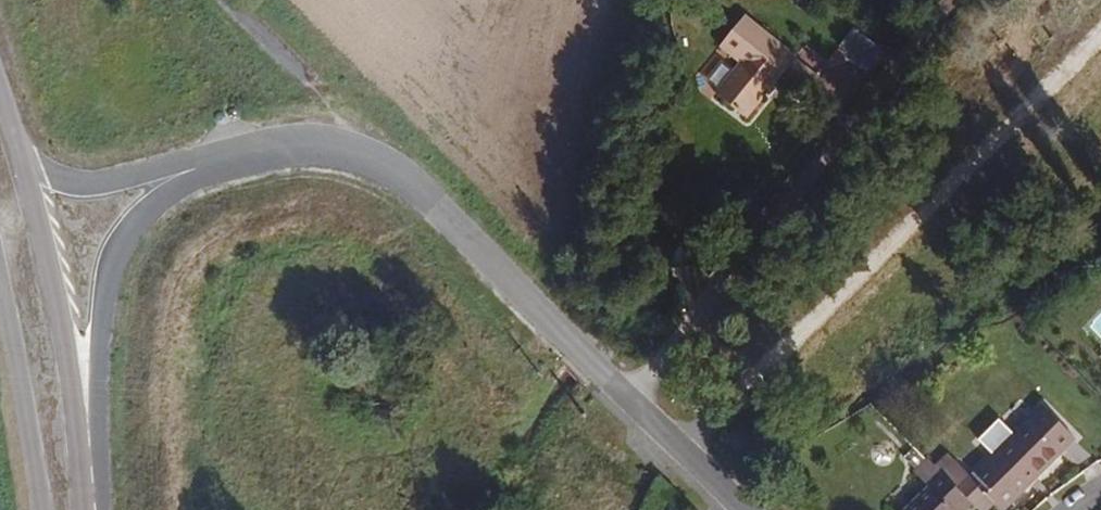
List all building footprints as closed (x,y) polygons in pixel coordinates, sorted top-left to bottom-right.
[(803,64),(754,22),(727,52),(747,69),(723,98),(752,124),(792,78),(815,100),(827,87),(802,68),(803,64)] [(1078,439),(1048,409),(1019,437),(1001,420),(978,443),(995,461),(977,479),(949,453),(938,464),(980,505),(985,509),(991,509),(998,502),(1007,509),(1038,478),(1044,483),(1065,462),(1060,457),(1078,439)] [(930,457),(914,473),(929,487),(907,509),(975,509),(980,505),(938,464),(930,457)]
